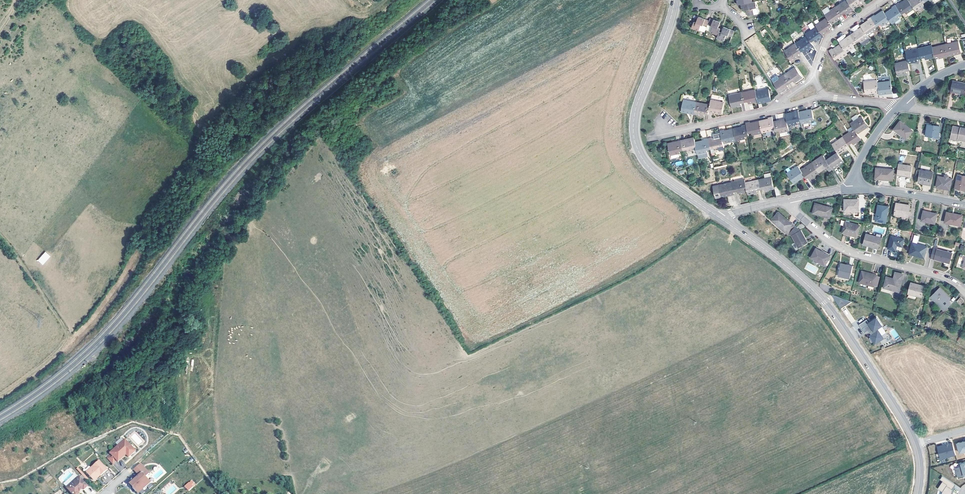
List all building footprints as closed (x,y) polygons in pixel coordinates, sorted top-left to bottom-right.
[(847,0),(845,0),(836,7),(842,15),(844,13),(845,14),(853,9),(847,0)] [(853,9),(854,10),(862,4),(861,2),(864,0),(847,0),(853,9)] [(902,14),(905,12),(907,14),(915,9),(909,0),(903,0),(899,3),(899,2),(896,4),(902,14)] [(915,9),(917,11),(925,6),(923,3),(925,1),(924,0),(909,0),(915,9)] [(757,8),(756,1),(753,2),(741,4),(742,11),(746,10),(747,16),(755,14),(754,8),(757,8)] [(885,12),(890,21),(892,24),(900,18),(899,16),(902,14),(896,4),(892,6),(892,7),(885,12)] [(842,15),(836,7),(825,14),(827,17),(832,24),(839,19),(839,17),(842,15)] [(871,16),(878,26),(880,24),(882,26),(890,21),(885,12),(883,9),(875,15),(874,14),(871,16)] [(702,25),(706,27),(709,20),(698,16),(696,22),(694,22),(692,28),(699,31),(702,25)] [(868,20),(861,24),(862,27),(868,36),(876,30),(874,28),(878,26),(871,16),(867,18),(868,20)] [(832,24),(827,17),(815,25),(816,27),(822,35),(830,29),(830,28),(833,26),(832,24)] [(719,31),(720,29),(718,28),(720,22),(710,18),(709,20),(706,27),(705,30),(718,35),(719,31)] [(718,35),(717,38),(724,41),(727,35),(732,37),(734,31),(723,27),(721,32),(719,31),(718,35)] [(822,35),(816,27),(806,34),(807,36),(811,42),(814,41),(815,41),(823,36),(822,35)] [(851,34),(856,43),(860,41),(861,43),(869,38),(868,36),(862,27),(851,34)] [(841,43),(847,53),(855,47),(853,45),(856,43),(851,34),(839,41),(841,43)] [(811,42),(807,36),(796,44),(801,51),(804,50),(805,51),(813,45),(811,42)] [(945,45),(948,56),(961,53),(958,41),(954,41),(954,43),(945,45)] [(829,50),(835,60),(839,58),(840,60),(848,54),(847,53),(841,43),(833,48),(832,47),(829,50)] [(801,51),(796,44),(785,52),(791,61),(799,55),(798,54),(801,51)] [(933,48),(932,45),(919,49),(921,58),(925,57),(925,60),(935,57),(933,48)] [(948,56),(945,45),(933,48),(935,57),(938,56),(939,58),(948,56)] [(921,58),(919,49),(906,52),(908,60),(909,63),(918,61),(918,59),(921,58)] [(906,71),(910,70),(909,63),(908,60),(895,63),(898,75),(907,73),(906,71)] [(795,83),(803,78),(795,66),(783,74),(790,83),(793,81),(795,83)] [(772,82),(780,93),(789,87),(787,85),(790,83),(783,74),(772,82)] [(865,95),(879,93),(877,81),(877,79),(863,81),(865,95)] [(877,81),(879,93),(879,95),(893,94),(891,80),(877,81)] [(952,91),(964,94),(964,83),(954,81),(952,91)] [(758,104),(766,102),(771,101),(770,95),(768,87),(755,90),(758,102),(758,104)] [(748,104),(758,102),(755,90),(755,88),(742,91),(744,102),(748,101),(748,104)] [(744,102),(742,91),(729,94),(732,107),(741,105),(741,103),(744,102)] [(681,112),(694,115),(697,101),(684,99),(681,112)] [(710,103),(709,112),(722,114),(725,101),(711,99),(710,103)] [(697,101),(694,115),(704,116),(704,114),(708,115),(709,112),(710,103),(697,101)] [(814,118),(812,108),(799,111),(801,120),(802,124),(811,122),(810,119),(814,118)] [(794,111),(785,113),(786,118),(788,126),(797,124),(797,121),(801,120),(799,111),(798,109),(794,110),(794,111)] [(773,121),(772,116),(768,117),(768,118),(759,120),(762,133),(771,131),(770,128),(775,127),(773,121)] [(854,129),(858,133),(869,126),(862,116),(851,123),(854,129)] [(780,132),(789,131),(788,126),(786,118),(776,120),(773,121),(775,127),(775,131),(779,130),(780,132)] [(762,133),(759,120),(749,122),(749,121),(746,121),(746,123),(748,133),(752,132),(752,135),(762,133)] [(895,129),(907,139),(913,130),(900,120),(895,129)] [(742,126),(733,127),(736,141),(746,139),(745,136),(749,135),(748,133),(746,123),(742,124),(742,126)] [(934,138),(938,139),(940,126),(928,124),(926,135),(934,136),(934,138)] [(724,128),(720,129),(721,135),(723,142),(726,141),(727,143),(736,141),(733,127),(724,130),(724,128)] [(964,140),(964,128),(961,127),(960,128),(953,127),(951,139),(958,140),(959,138),(964,140)] [(853,144),(862,139),(858,133),(854,129),(843,136),(849,145),(852,143),(853,144)] [(712,136),(707,137),(710,149),(714,148),(715,151),(724,149),(723,142),(721,135),(712,137),(712,136)] [(697,150),(695,141),(694,136),(680,139),(683,150),(687,149),(687,152),(697,150)] [(849,145),(843,136),(832,144),(837,151),(839,154),(848,149),(847,147),(849,145)] [(704,139),(695,141),(697,150),(698,155),(707,153),(706,150),(710,149),(707,137),(704,138),(704,139)] [(679,151),(683,150),(680,139),(667,142),(670,156),(680,153),(679,151)] [(833,169),(844,162),(839,154),(837,151),(829,156),(829,155),(825,158),(829,163),(833,169)] [(823,154),(812,162),(819,172),(827,167),(826,165),(829,163),(825,158),(823,154)] [(811,178),(819,172),(812,162),(801,169),(805,176),(806,178),(810,176),(811,178)] [(899,164),(897,174),(910,176),(912,166),(899,164)] [(794,183),(805,176),(801,169),(797,165),(794,167),(795,168),(787,173),(794,183)] [(876,178),(894,180),(894,169),(877,168),(876,178)] [(919,182),(931,185),(933,172),(922,170),(919,182)] [(955,188),(964,190),(964,176),(958,175),(955,188)] [(772,176),(758,179),(761,189),(765,189),(765,190),(774,188),(772,176)] [(939,176),(936,187),(950,190),(952,179),(939,176)] [(737,193),(747,191),(745,182),(745,179),(733,181),(733,180),(731,181),(734,192),(737,191),(737,193)] [(758,179),(745,182),(747,191),(748,194),(758,192),(758,190),(761,189),(758,179)] [(716,199),(734,194),(734,192),(731,181),(727,182),(727,183),(713,186),(716,199)] [(844,211),(859,211),(860,199),(844,199),(844,211)] [(909,216),(911,205),(897,202),(895,214),(909,216)] [(813,213),(830,218),(833,207),(816,203),(813,213)] [(876,220),(887,222),(889,206),(879,205),(876,220)] [(924,210),(922,220),(935,223),(937,213),(924,210)] [(789,233),(795,226),(778,212),(771,220),(788,234),(789,233)] [(948,212),(946,222),(961,225),(964,215),(948,212)] [(843,232),(858,237),(860,225),(845,221),(843,232)] [(796,243),(798,247),(807,242),(800,230),(799,231),(795,226),(789,233),(791,236),(796,243)] [(863,244),(878,248),(881,238),(867,234),(863,244)] [(902,246),(904,239),(891,236),(888,248),(896,250),(897,245),(902,246)] [(909,254),(924,258),(927,246),(912,242),(909,254)] [(816,248),(811,257),(825,265),(830,256),(816,248)] [(934,248),(932,257),(934,258),(934,259),(950,263),(953,253),(934,248)] [(43,265),(51,256),(45,252),(37,260),(43,265)] [(841,263),(838,275),(849,278),(852,266),(841,263)] [(862,270),(859,282),(874,286),(877,274),(862,270)] [(883,287),(898,291),(903,274),(895,272),(893,278),(886,277),(883,287)] [(911,282),(908,293),(921,296),(924,286),(911,282)] [(930,297),(945,311),(951,304),(948,300),(950,298),(939,288),(930,297)] [(878,337),(877,334),(879,332),(875,327),(873,328),(872,327),(879,322),(874,314),(865,320),(866,321),(859,326),(862,329),(865,327),(868,332),(867,333),(868,335),(866,335),(869,339),(871,338),(872,341),(878,337)] [(111,453),(107,456),(112,462),(116,458),(117,460),(125,453),(128,451),(130,454),(135,450),(124,438),(109,451),(111,453)] [(962,444),(956,446),(958,456),(964,454),(964,443),(962,444)] [(944,448),(936,450),(939,462),(954,458),(951,446),(947,447),(947,448),(944,449),(944,448)] [(98,459),(85,470),(93,478),(94,478),(97,476),(97,474),(99,473),(100,474),(106,468),(98,459)] [(139,463),(133,468),(138,474),(137,475),(129,482),(132,486),(131,487),(134,491),(137,492),(141,489),(142,489),(145,486),(145,485),(149,482),(144,476),(148,472),(139,463)] [(964,467),(964,465),(960,467),(960,469),(954,471),(957,481),(964,480),(963,478),(964,478),(964,467)] [(65,486),(73,493),(77,493),(79,492),(77,491),(82,487),(83,488),(87,485),(78,475),(65,486)] [(184,486),(188,491),(196,485),(192,479),(184,486)] [(941,479),(939,482),(941,484),(936,492),(940,493),(951,493),(951,492),(954,487),(941,479)]
